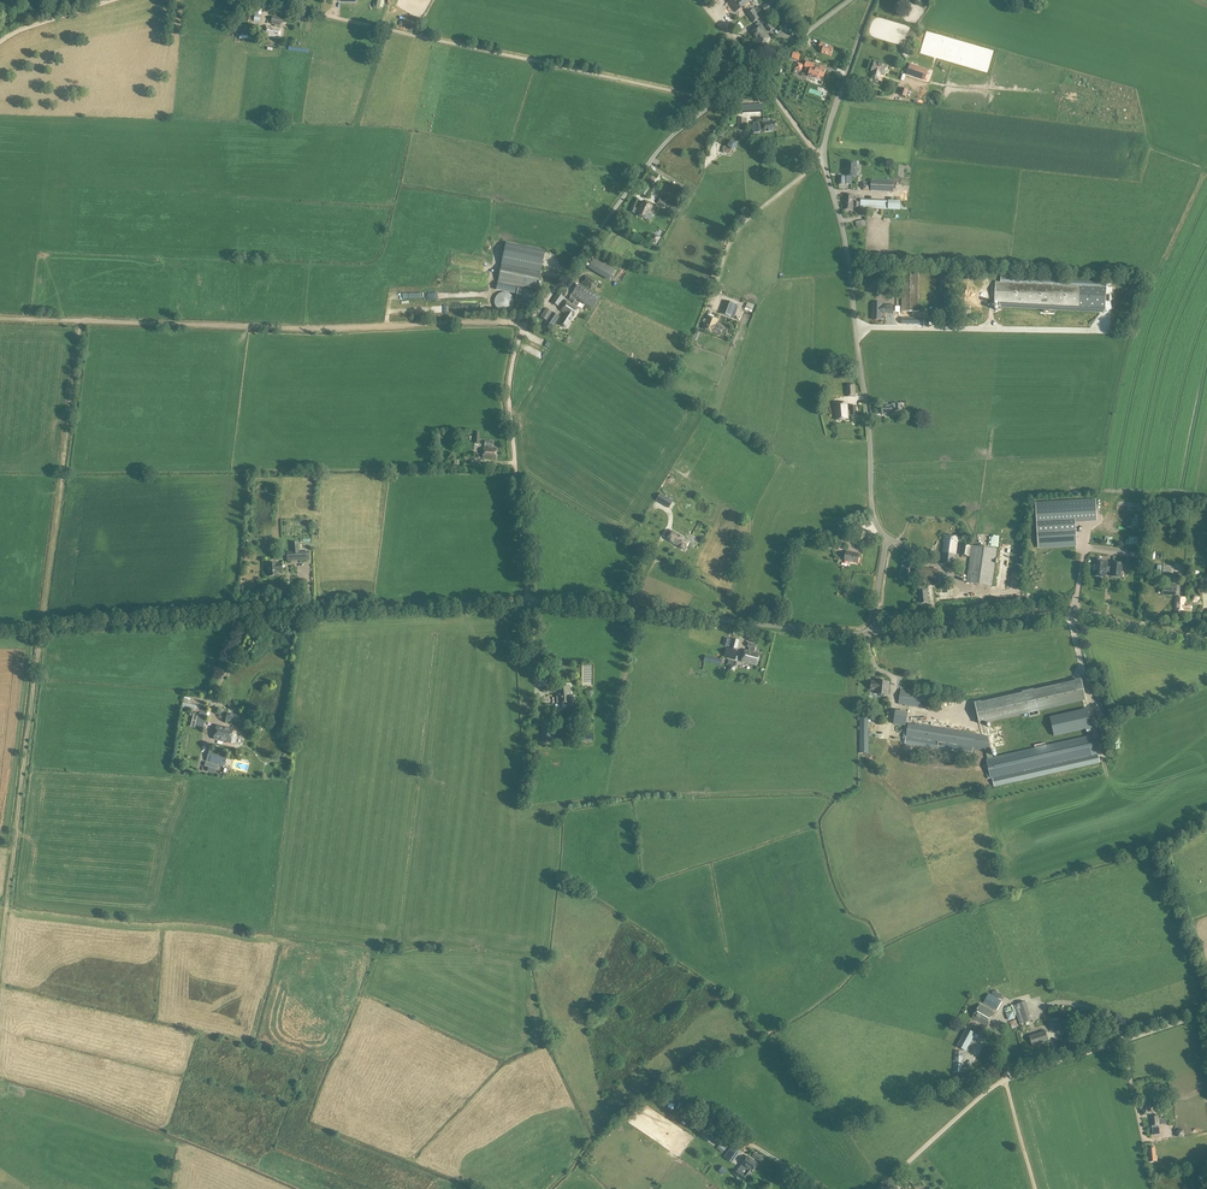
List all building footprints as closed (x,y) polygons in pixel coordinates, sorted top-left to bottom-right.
[(773,0),(772,0),(762,6),(767,13),(777,6),(773,0)] [(263,8),(254,6),(253,14),(255,15),(254,22),(260,23),(263,8)] [(754,9),(746,14),(753,23),(760,18),(757,13),(754,9)] [(761,9),(757,13),(760,18),(765,14),(761,9)] [(239,33),(255,32),(255,25),(238,25),(239,33)] [(266,26),(264,35),(279,39),(281,30),(266,26)] [(762,26),(752,33),(762,46),(771,39),(762,26)] [(823,50),(822,54),(831,57),(834,48),(830,47),(831,46),(821,43),(819,48),(823,50)] [(802,53),(795,51),(792,57),(800,60),(802,53)] [(804,64),(798,62),(796,68),(802,70),(804,64)] [(820,76),(824,78),(826,69),(823,68),(806,62),(805,67),(811,69),(808,76),(819,80),(820,76)] [(872,78),(879,80),(881,74),(885,75),(887,67),(875,62),(872,71),(874,72),(872,78)] [(907,73),(925,79),(928,71),(910,65),(907,73)] [(906,97),(908,90),(902,88),(900,95),(906,97)] [(764,104),(742,105),(742,113),(764,112),(764,104)] [(760,131),(765,130),(765,132),(777,130),(776,122),(769,122),(769,117),(763,118),(764,124),(759,125),(759,123),(754,123),(754,126),(752,126),(753,132),(755,132),(755,133),(760,132),(760,131)] [(732,142),(729,146),(724,148),(724,153),(728,154),(729,154),(730,154),(732,150),(737,148),(737,143),(732,142)] [(856,177),(857,163),(847,162),(846,176),(840,176),(839,184),(851,185),(852,177),(856,177)] [(639,191),(638,193),(647,197),(655,177),(648,175),(644,186),(641,191),(639,191)] [(894,181),(872,180),(871,191),(893,192),(894,181)] [(683,196),(673,189),(668,196),(670,197),(668,200),(677,206),(683,196)] [(853,210),(853,207),(859,208),(859,202),(853,202),(854,195),(845,195),(844,210),(853,210)] [(657,203),(663,207),(664,206),(665,207),(667,205),(665,204),(667,201),(661,197),(657,203)] [(638,210),(632,207),(630,211),(636,214),(636,215),(646,219),(650,221),(652,216),(648,214),(652,206),(642,201),(638,210)] [(877,212),(877,209),(900,210),(900,203),(866,201),(865,208),(869,209),(869,212),(877,212)] [(669,211),(675,214),(675,213),(677,214),(679,210),(673,206),(669,211)] [(657,243),(660,237),(655,233),(651,239),(657,243)] [(498,282),(536,290),(545,250),(506,242),(502,262),(498,282)] [(616,270),(595,257),(588,269),(609,281),(616,270)] [(595,281),(585,275),(581,283),(590,289),(595,281)] [(1107,283),(1001,278),(1001,282),(996,282),(995,302),(1000,302),(1000,307),(1105,312),(1106,301),(1108,301),(1109,294),(1106,294),(1107,283)] [(498,283),(497,289),(515,293),(516,287),(498,283)] [(578,283),(570,296),(571,297),(569,300),(574,303),(576,299),(574,298),(574,297),(593,309),(600,297),(578,283)] [(537,292),(519,288),(517,300),(534,304),(537,292)] [(498,307),(500,310),(503,311),(507,312),(510,311),(513,309),(515,306),(516,303),(515,299),(514,296),(512,294),(509,293),(505,292),(502,293),(499,295),(497,298),(496,301),(497,304),(498,307)] [(564,297),(557,293),(551,302),(558,306),(564,297)] [(735,304),(724,300),(720,313),(730,317),(734,318),(739,306),(735,304)] [(561,311),(566,314),(560,324),(566,327),(578,308),(567,301),(561,311)] [(893,305),(882,305),(882,303),(873,303),(873,320),(882,320),(882,314),(893,314),(893,305)] [(547,320),(544,325),(551,330),(560,316),(547,308),(541,317),(547,320)] [(717,320),(708,316),(702,328),(719,336),(722,328),(715,325),(717,320)] [(695,347),(698,339),(692,337),(689,345),(695,347)] [(540,358),(542,354),(525,345),(523,350),(540,358)] [(529,362),(527,367),(535,371),(538,366),(529,362)] [(847,397),(856,396),(855,385),(846,385),(847,397)] [(856,405),(850,406),(850,410),(848,410),(847,403),(835,404),(836,420),(848,419),(848,416),(857,415),(856,405)] [(882,414),(893,414),(893,410),(896,410),(896,406),(882,406),(882,414)] [(484,447),(483,458),(495,459),(496,448),(492,448),(493,442),(485,441),(485,447),(484,447)] [(672,501),(660,494),(656,500),(668,508),(672,501)] [(1076,522),(1098,521),(1097,500),(1037,502),(1038,524),(1076,522)] [(1136,511),(1136,501),(1117,501),(1117,511),(1136,511)] [(868,533),(860,530),(858,539),(866,541),(868,533)] [(690,542),(672,531),(667,540),(685,550),(690,542)] [(1076,546),(1077,546),(1076,531),(1037,534),(1038,549),(1076,546)] [(991,533),(987,534),(987,538),(989,538),(989,546),(997,545),(996,542),(999,542),(998,534),(991,535),(991,533)] [(942,564),(955,566),(957,547),(958,542),(966,543),(966,538),(944,535),(944,542),(945,543),(942,564)] [(287,561),(310,560),(309,551),(299,552),(299,542),(292,543),(292,552),(287,552),(287,561)] [(962,544),(961,556),(970,557),(972,545),(962,544)] [(972,546),(970,558),(967,583),(992,586),(997,549),(972,546)] [(847,552),(845,561),(858,563),(860,554),(847,552)] [(903,561),(900,578),(907,579),(910,562),(905,562),(906,559),(903,559),(902,561),(903,561)] [(1113,563),(1113,568),(1107,568),(1108,562),(1095,560),(1093,576),(1106,578),(1107,571),(1112,572),(1111,577),(1121,578),(1123,564),(1113,563)] [(270,576),(278,576),(278,571),(283,571),(283,564),(278,564),(269,564),(270,576)] [(1172,582),(1173,566),(1163,565),(1162,581),(1172,582)] [(918,567),(916,582),(936,585),(939,570),(918,567)] [(1180,586),(1168,586),(1167,595),(1177,596),(1177,595),(1180,595),(1180,586)] [(928,591),(919,592),(920,604),(929,603),(928,591)] [(1185,602),(1185,598),(1177,598),(1176,611),(1185,611),(1192,611),(1192,604),(1187,604),(1186,602),(1185,602)] [(729,648),(736,650),(739,640),(732,638),(729,648)] [(727,648),(724,656),(734,659),(736,651),(727,648)] [(749,651),(745,650),(742,661),(757,665),(760,654),(754,652),(755,649),(749,648),(749,651)] [(722,660),(706,656),(704,662),(720,666),(722,660)] [(981,701),(975,703),(980,725),(1029,714),(1030,717),(1039,715),(1039,712),(1085,701),(1080,679),(1075,680),(1075,681),(1034,690),(1034,689),(1022,692),(1023,693),(981,702),(981,701)] [(878,682),(872,681),(871,690),(877,691),(876,693),(881,694),(881,696),(885,696),(885,694),(888,694),(889,682),(878,681),(878,682)] [(556,704),(558,704),(558,705),(571,704),(570,685),(557,687),(558,695),(555,695),(556,704)] [(899,705),(929,709),(932,695),(901,690),(899,702),(899,705)] [(208,709),(200,708),(196,728),(204,730),(208,709)] [(1087,709),(1050,717),(1054,736),(1086,729),(1092,727),(1088,709),(1087,709)] [(893,724),(906,726),(908,712),(896,710),(893,724)] [(237,715),(227,713),(226,721),(236,723),(236,722),(237,722),(239,721),(239,718),(238,717),(237,716),(237,715)] [(869,753),(869,717),(860,717),(860,753),(869,753)] [(909,724),(905,744),(972,754),(973,749),(986,751),(988,759),(986,759),(988,768),(985,769),(988,779),(989,779),(992,778),(994,787),(1100,763),(1092,727),(1086,729),(1088,736),(999,757),(993,758),(988,736),(909,724)] [(218,727),(215,739),(230,742),(235,743),(237,735),(232,734),(233,730),(218,727)] [(544,728),(546,742),(555,741),(554,727),(544,728)] [(228,754),(209,749),(206,762),(225,767),(228,754)] [(988,994),(984,1003),(997,1011),(1002,1002),(988,994)] [(1032,1020),(1026,1002),(1014,1006),(1020,1024),(1032,1020)] [(995,1013),(980,1005),(972,1018),(988,1026),(995,1013)] [(1013,1013),(1015,1012),(1015,1010),(1006,1012),(1007,1019),(1014,1017),(1013,1013)] [(1015,1019),(1009,1022),(1011,1028),(1017,1025),(1015,1019)] [(1063,1021),(1065,1034),(1072,1032),(1070,1020),(1063,1021)] [(967,1029),(958,1046),(966,1051),(975,1033),(967,1029)] [(1045,1031),(1030,1036),(1033,1046),(1048,1040),(1045,1031)] [(955,1064),(954,1073),(963,1073),(964,1064),(955,1064)] [(1150,1114),(1151,1114),(1151,1111),(1151,1107),(1157,1107),(1156,1102),(1142,1103),(1142,1108),(1141,1108),(1142,1114),(1150,1114)] [(1151,1114),(1150,1114),(1150,1116),(1152,1116),(1152,1127),(1153,1133),(1160,1133),(1159,1126),(1159,1125),(1163,1124),(1162,1118),(1159,1119),(1159,1116),(1155,1116),(1155,1114),(1152,1111),(1151,1111),(1151,1114)] [(702,1134),(716,1145),(720,1139),(706,1128),(702,1134)] [(725,1139),(719,1147),(724,1150),(730,1143),(725,1139)] [(732,1163),(741,1151),(732,1145),(723,1157),(732,1163)] [(764,1159),(755,1152),(752,1156),(761,1163),(764,1159)] [(1149,1162),(1157,1161),(1157,1157),(1155,1157),(1155,1153),(1148,1154),(1149,1162)] [(751,1171),(757,1163),(747,1156),(742,1164),(748,1169),(745,1174),(738,1169),(734,1175),(743,1181),(749,1173),(751,1175),(753,1172),(751,1171)] [(723,1174),(727,1170),(722,1166),(719,1171),(723,1174)]
